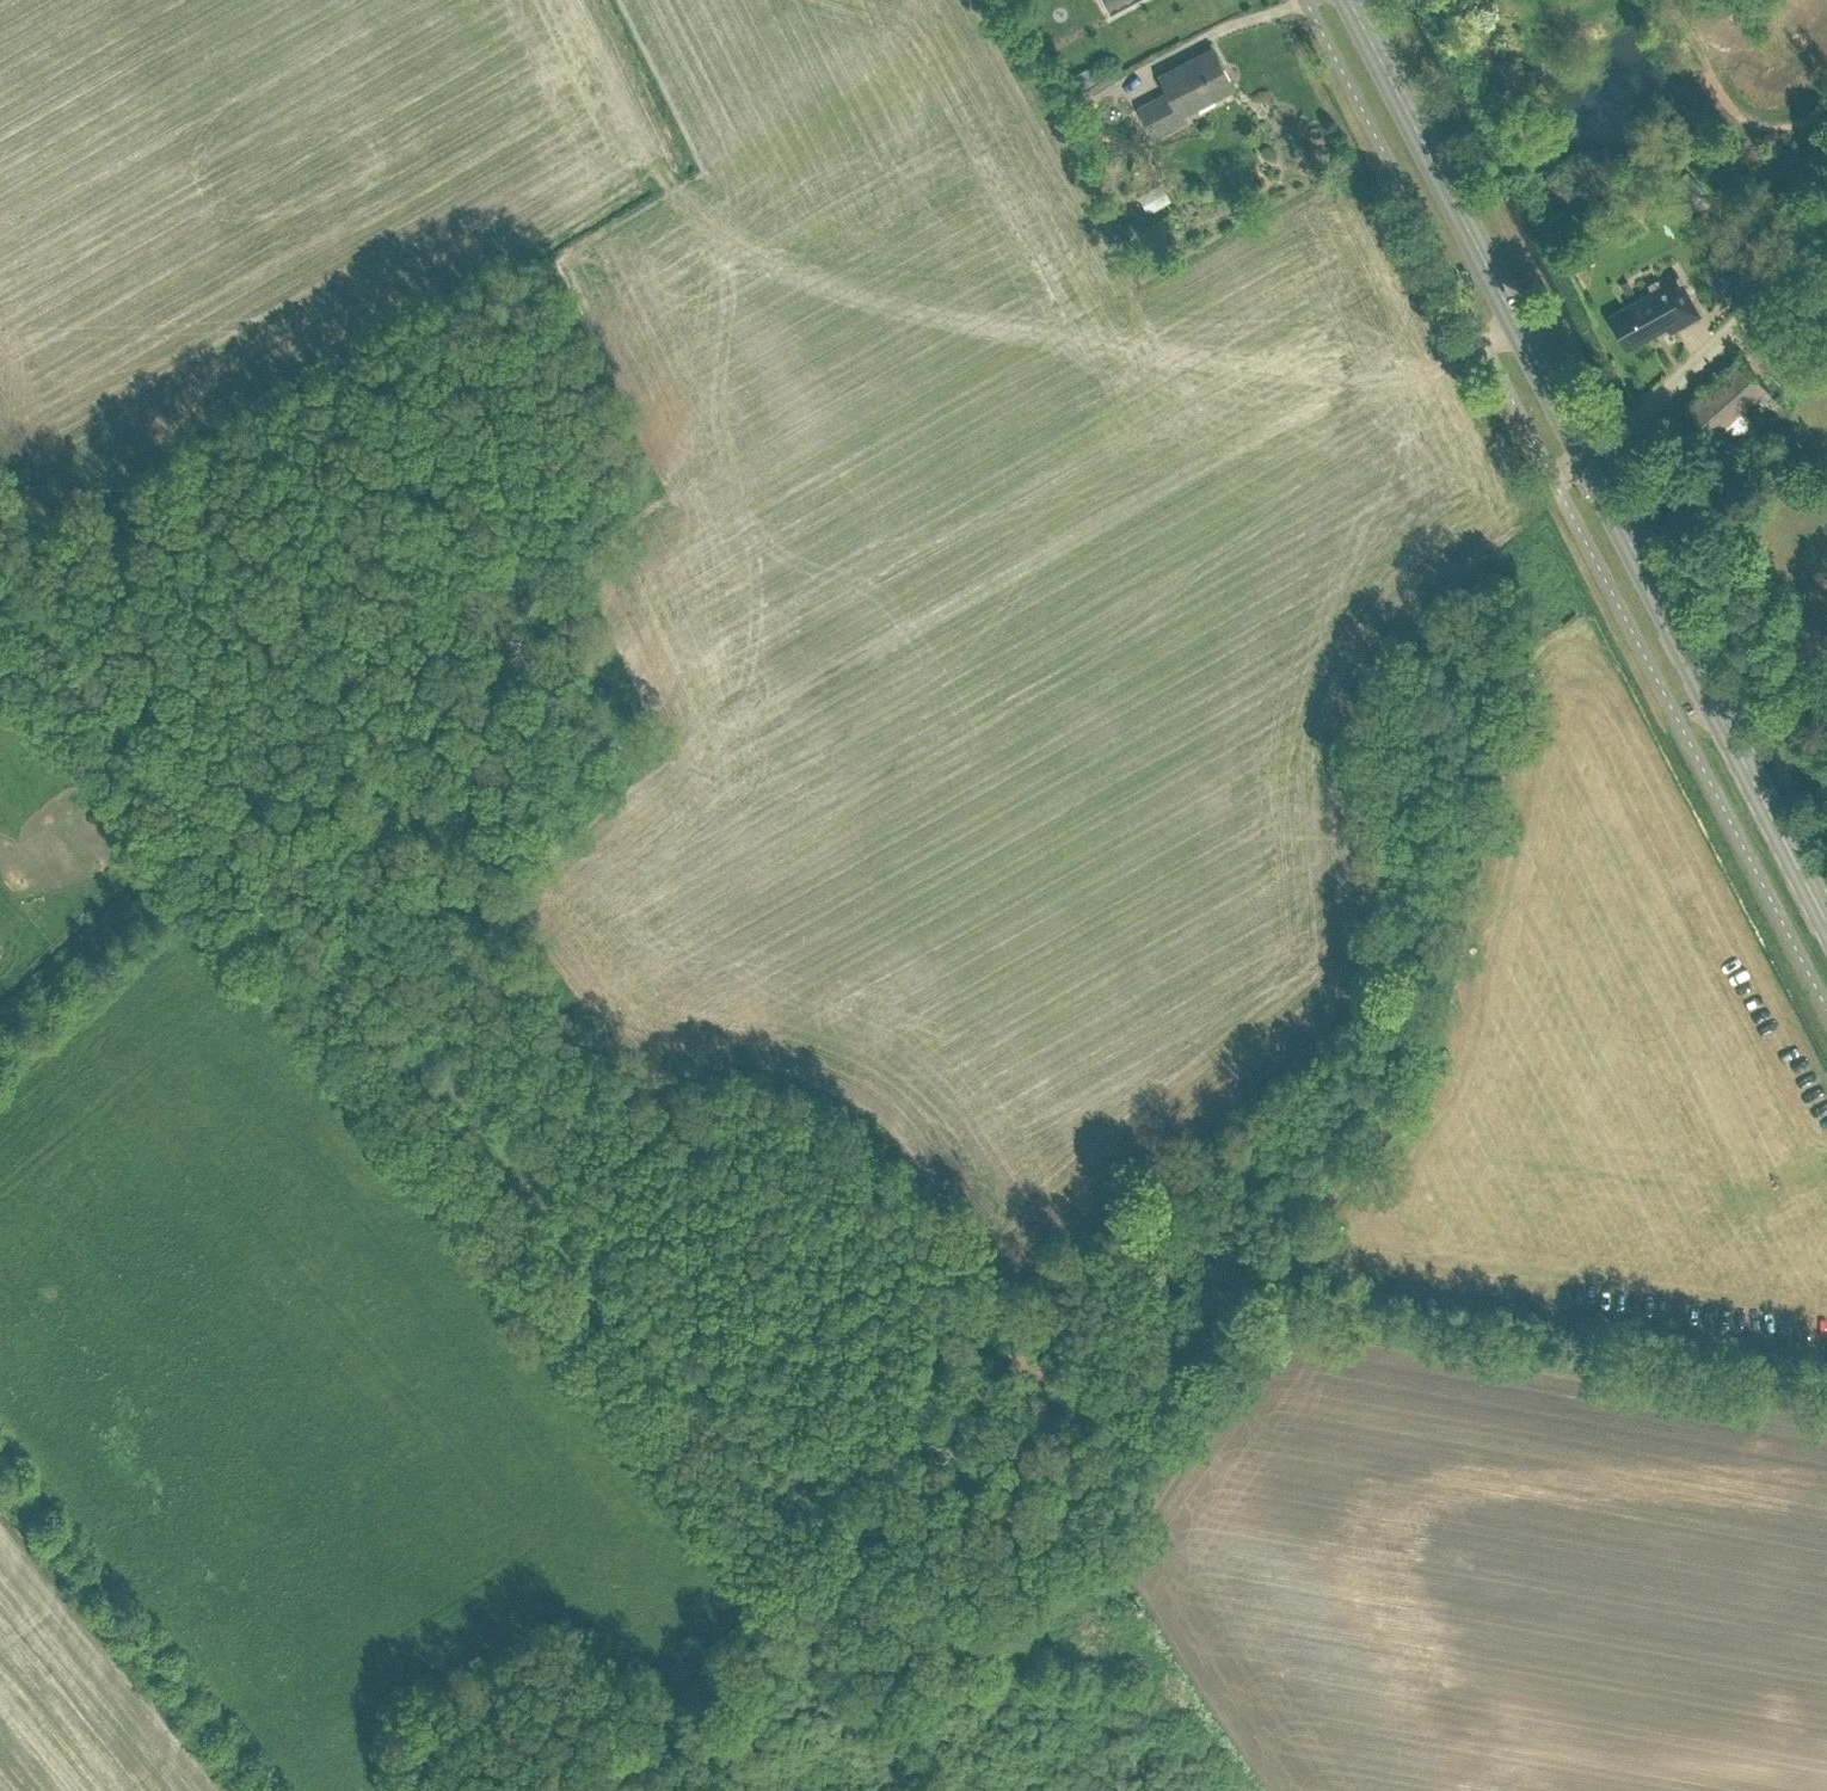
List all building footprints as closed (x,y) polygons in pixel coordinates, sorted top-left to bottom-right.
[(1126,16),(1157,0),(1119,0),(1126,16)] [(1157,137),(1188,121),(1183,113),(1235,86),(1214,47),(1162,75),(1171,91),(1141,107),(1157,137)] [(1170,198),(1161,182),(1138,194),(1147,211),(1170,198)] [(1648,292),(1608,314),(1627,348),(1668,326),(1671,331),(1700,315),(1675,270),(1645,286),(1648,292)] [(1731,452),(1775,413),(1758,395),(1767,388),(1741,359),(1689,405),(1731,452)]
